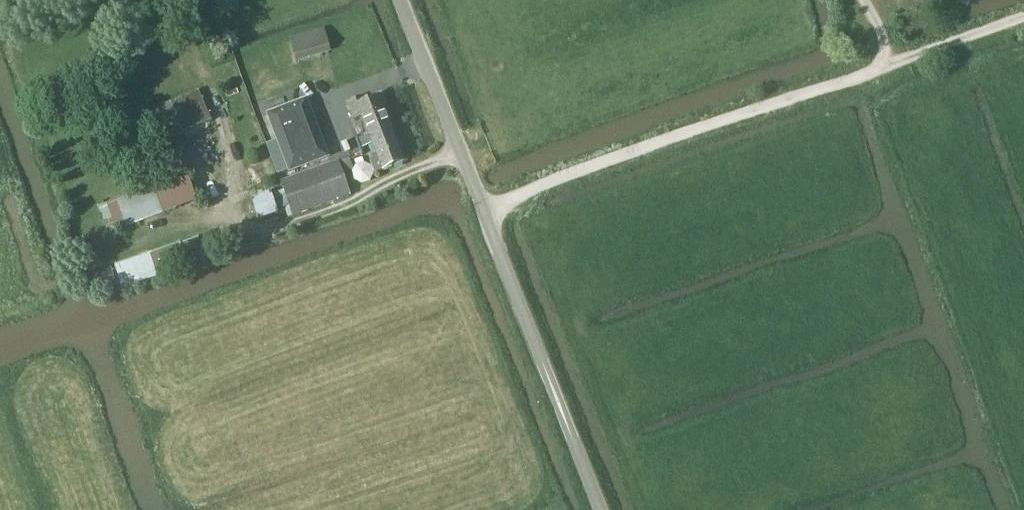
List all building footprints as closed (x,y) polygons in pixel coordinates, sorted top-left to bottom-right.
[(324,28),(291,37),(297,58),(330,49),(324,28)] [(200,91),(149,112),(161,143),(212,121),(200,91)] [(392,131),(379,96),(363,102),(361,97),(347,102),(354,119),(362,116),(369,135),(370,138),(392,131)] [(308,97),(267,113),(290,173),(330,157),(308,97)] [(358,139),(361,147),(373,143),(376,153),(371,155),(373,160),(370,161),(375,172),(404,161),(392,131),(370,138),(369,135),(358,139)] [(251,198),(259,220),(278,213),(277,211),(289,206),(293,216),(351,195),(339,161),(281,182),(284,190),(272,195),(270,191),(251,198)] [(152,185),(99,206),(109,233),(197,202),(186,170),(151,182),(152,185)] [(199,236),(115,265),(123,288),(207,260),(199,236)]
